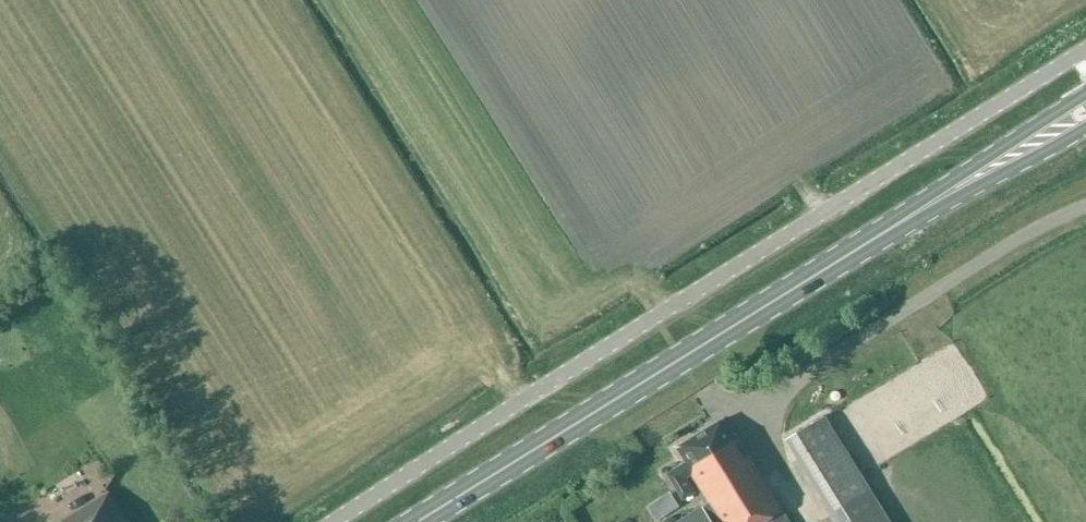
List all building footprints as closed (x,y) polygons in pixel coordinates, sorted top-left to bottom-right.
[(821,405),(782,427),(837,521),(889,521),(821,405)] [(781,509),(782,509),(736,433),(734,435),(726,420),(677,449),(685,462),(668,473),(675,484),(692,473),(710,502),(678,521),(789,521),(781,509)] [(110,492),(61,521),(128,521),(110,492)]
